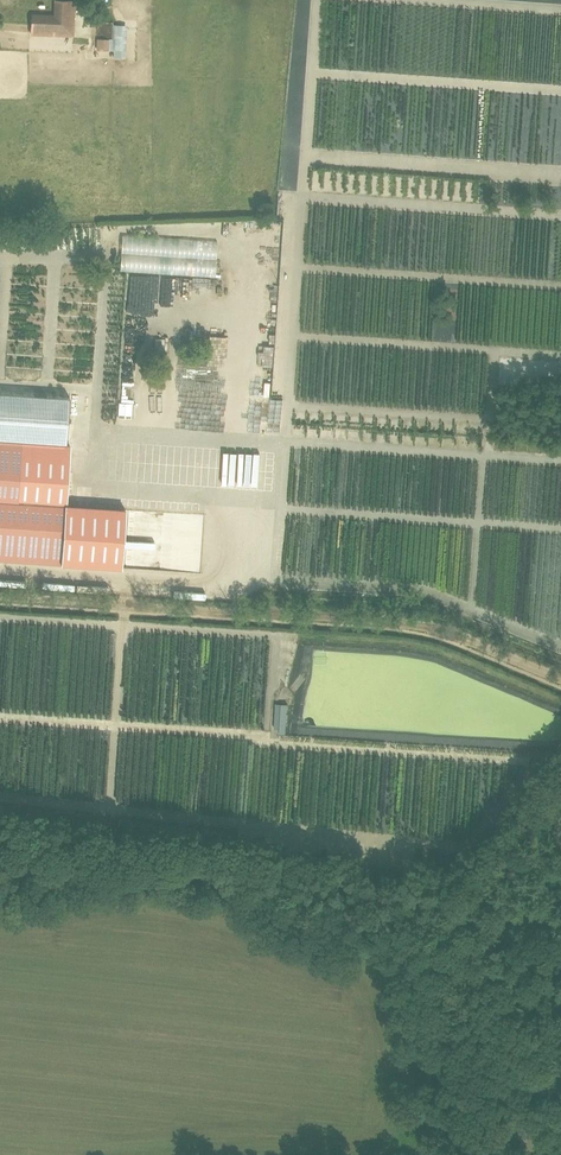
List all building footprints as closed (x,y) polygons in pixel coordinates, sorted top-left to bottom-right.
[(72,34),(73,1),(57,0),(57,17),(33,16),(32,32),(72,34)] [(113,39),(97,38),(97,50),(126,50),(127,25),(114,25),(113,39)] [(125,233),(122,269),(217,275),(219,239),(125,233)] [(62,564),(66,505),(19,502),(23,442),(0,441),(0,560),(62,564)]
